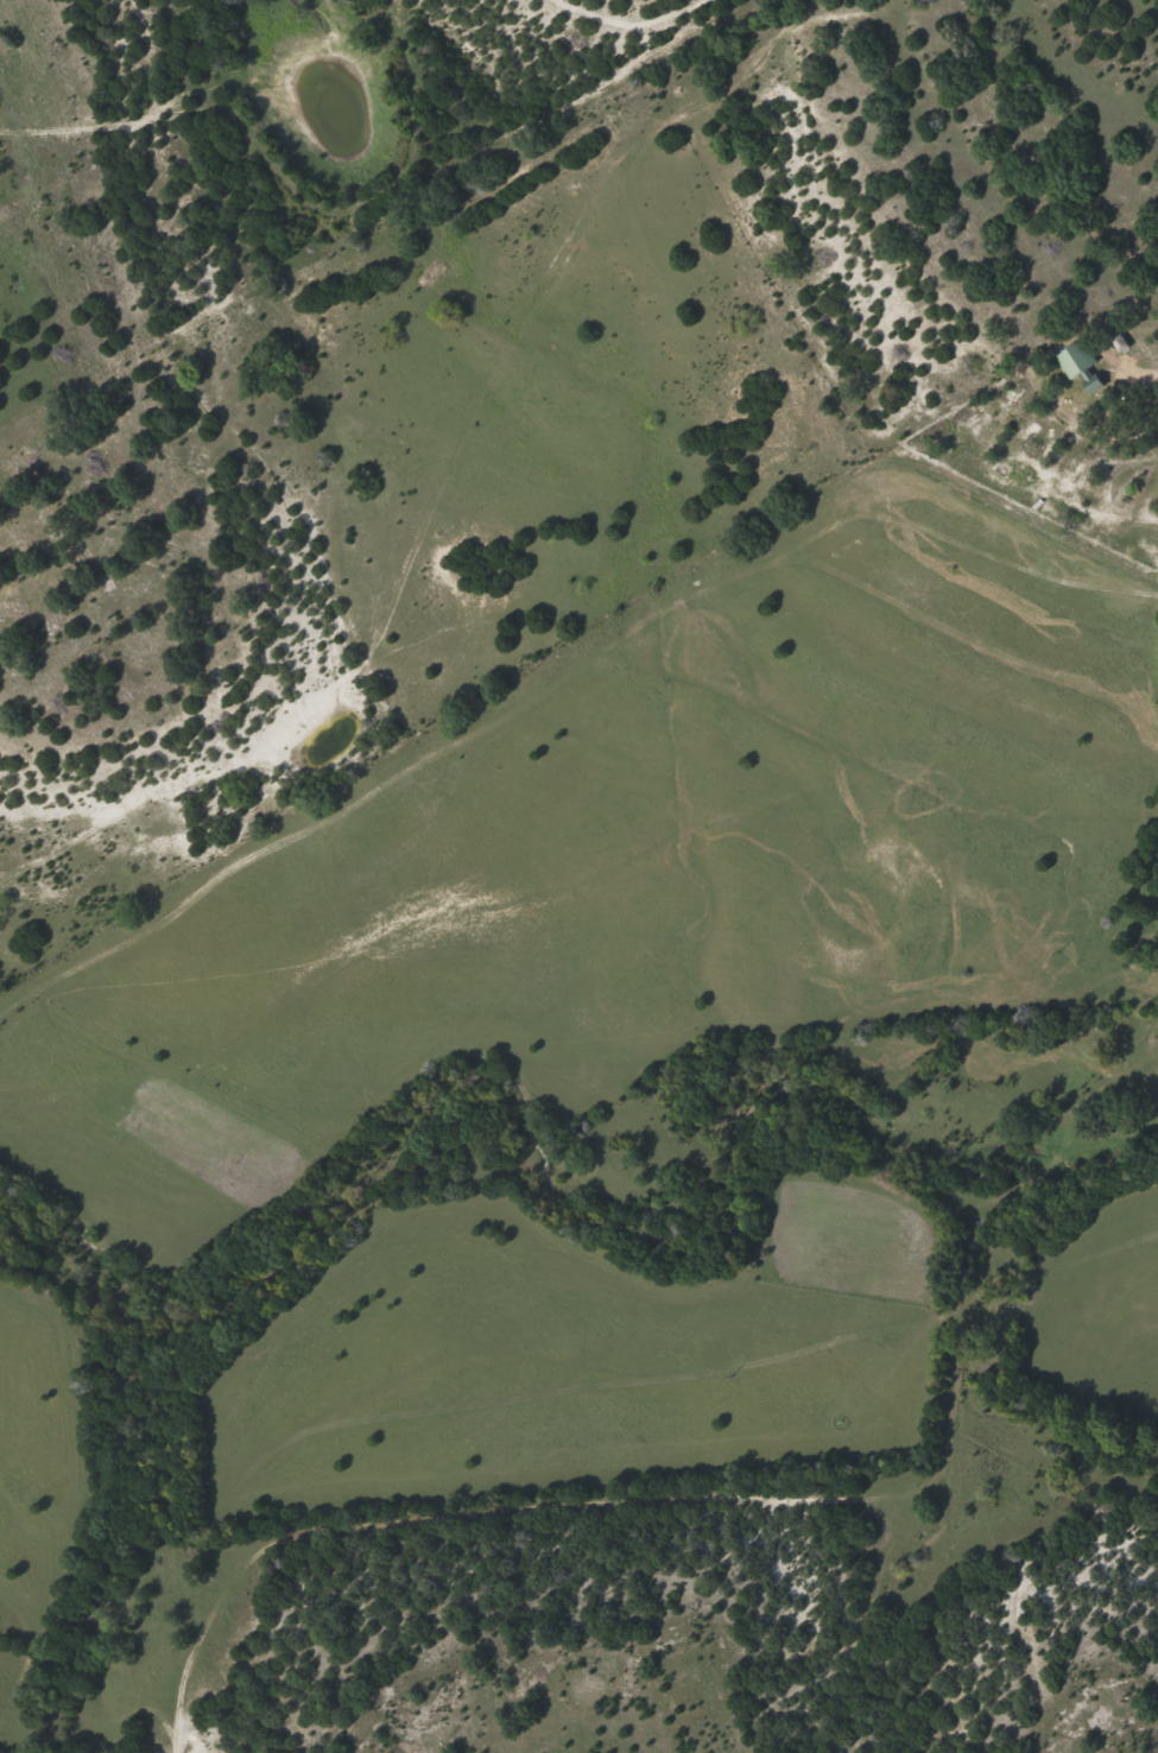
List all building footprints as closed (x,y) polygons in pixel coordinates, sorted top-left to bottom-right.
[(1072,380),(1098,362),(1082,340),(1056,358),(1072,380)]
